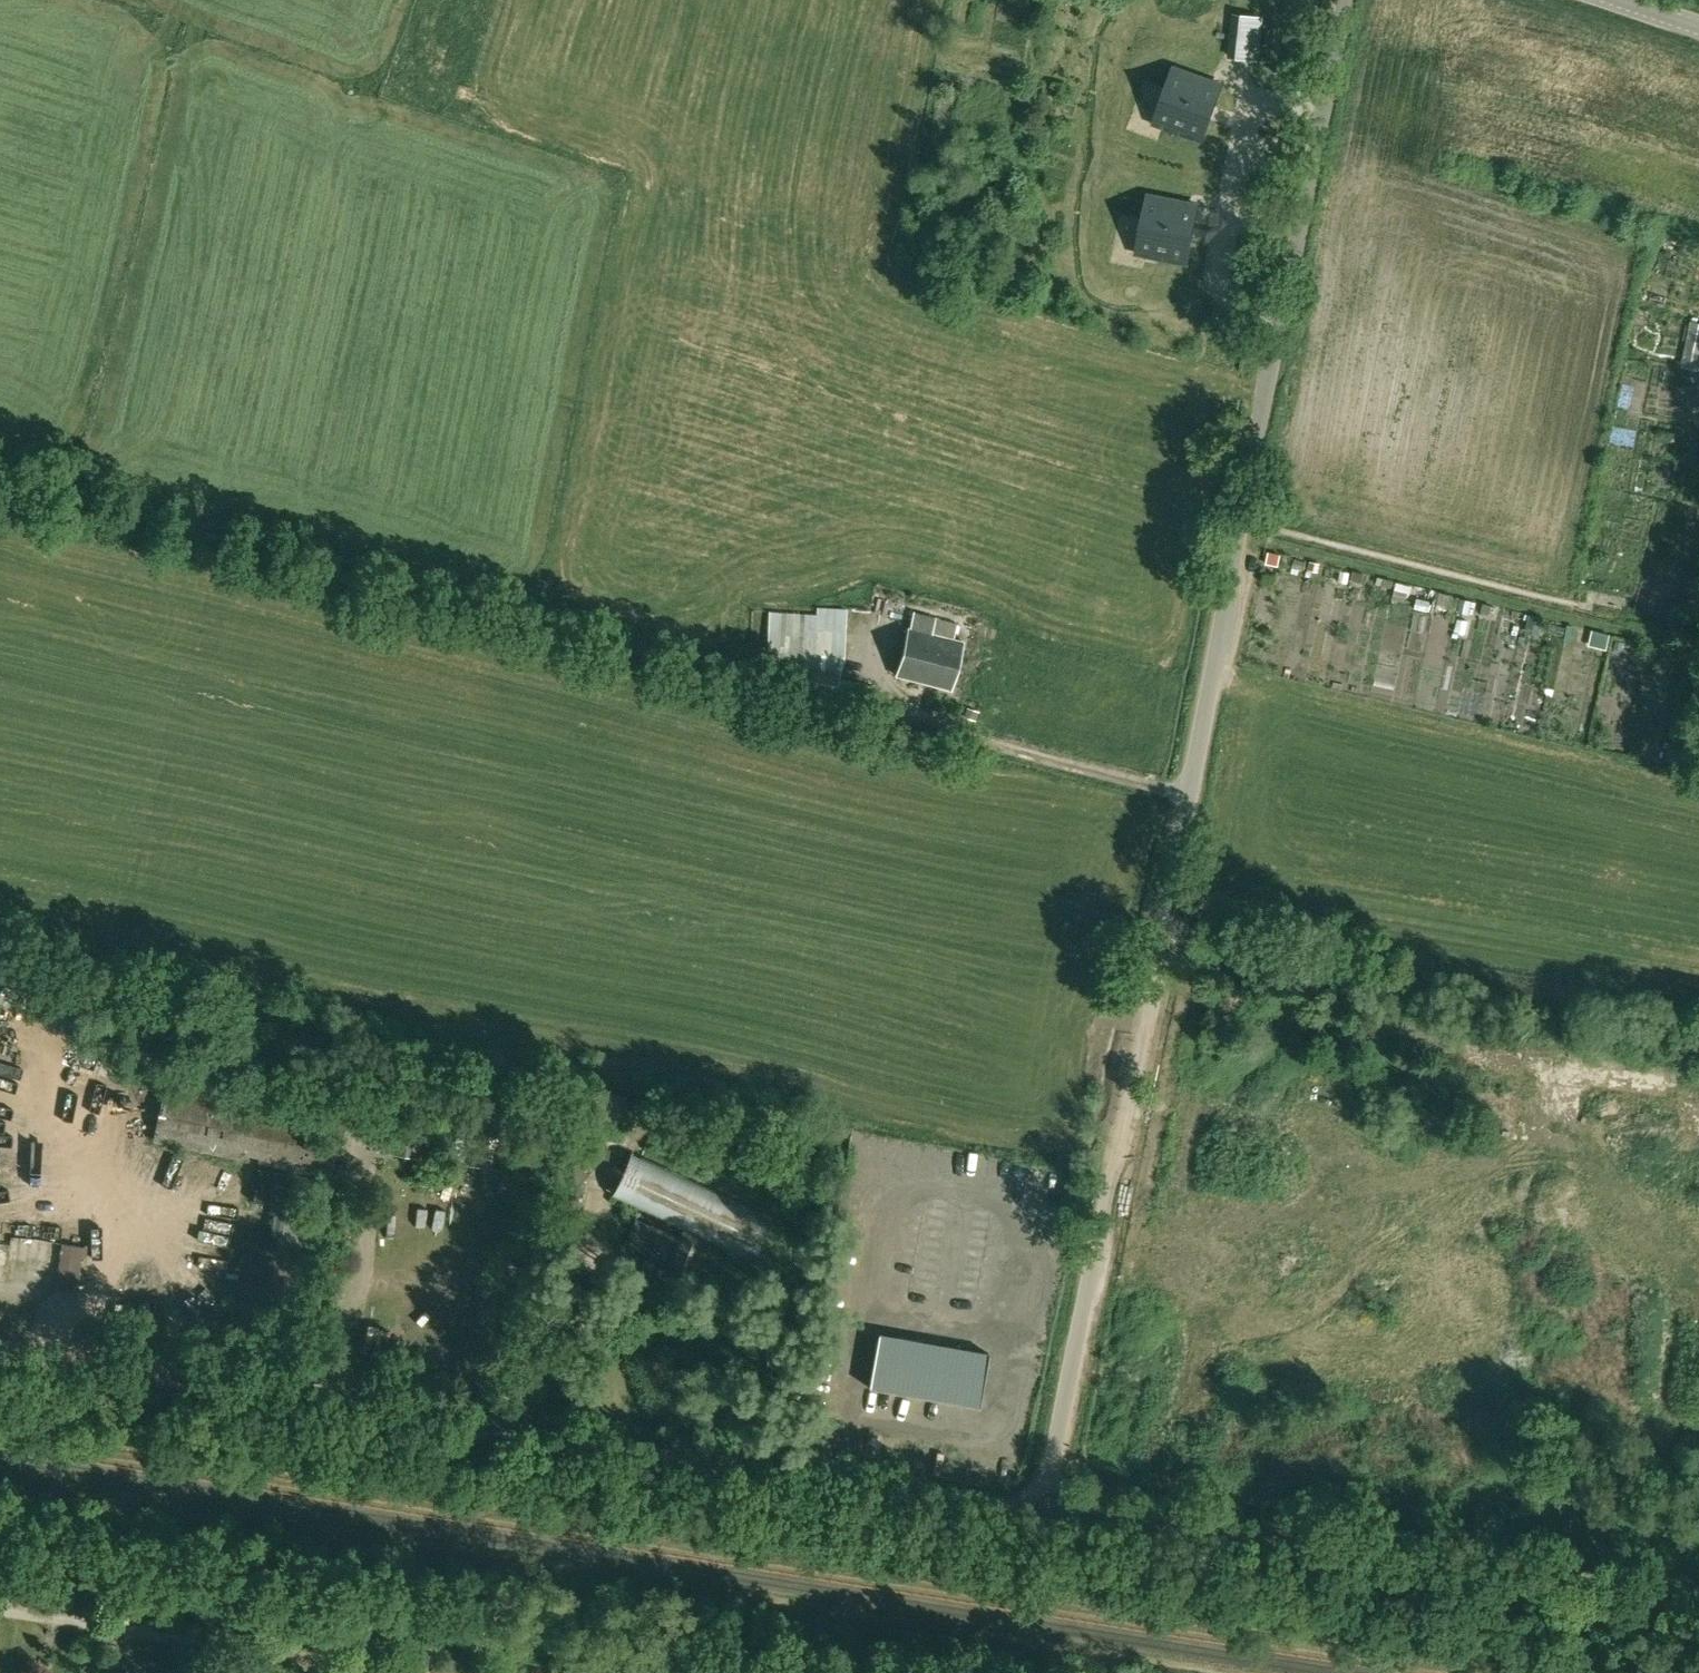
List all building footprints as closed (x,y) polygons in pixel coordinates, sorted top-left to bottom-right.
[(1261,18),(1234,15),(1229,56),(1256,59),(1261,18)] [(1199,140),(1220,83),(1175,67),(1155,124),(1199,140)] [(1185,261),(1191,228),(1196,205),(1196,206),(1196,204),(1149,194),(1149,196),(1149,201),(1145,219),(1138,252),(1138,254),(1185,263),(1185,261)] [(1281,555),(1269,552),(1266,563),(1278,566),(1281,555)] [(1308,569),(1316,571),(1318,564),(1310,562),(1308,569)] [(1362,583),(1364,574),(1353,571),(1351,580),(1362,583)] [(1383,578),(1382,584),(1382,585),(1391,587),(1393,580),(1383,578)] [(1458,611),(1467,614),(1470,601),(1460,599),(1458,611)] [(1480,612),(1488,614),(1490,606),(1482,604),(1480,612)] [(874,687),(839,678),(845,656),(846,610),(817,609),(816,615),(769,612),(768,650),(776,651),(774,673),(762,671),(757,691),(846,709),(867,715),(874,687)] [(913,612),(909,628),(908,627),(896,675),(951,689),(963,641),(932,633),(936,618),(913,612)] [(1525,628),(1538,631),(1541,618),(1528,615),(1525,628)] [(1604,643),(1606,634),(1593,631),(1591,639),(1604,643)] [(978,711),(968,707),(965,716),(975,719),(978,711)] [(587,1199),(596,1142),(572,1139),(562,1195),(587,1199)] [(682,1271),(694,1243),(698,1235),(753,1260),(768,1218),(631,1153),(612,1194),(622,1198),(620,1201),(665,1221),(661,1228),(652,1224),(652,1226),(635,1217),(624,1242),(640,1249),(639,1251),(682,1271)] [(878,1332),(868,1387),(980,1406),(990,1352),(878,1332)]
